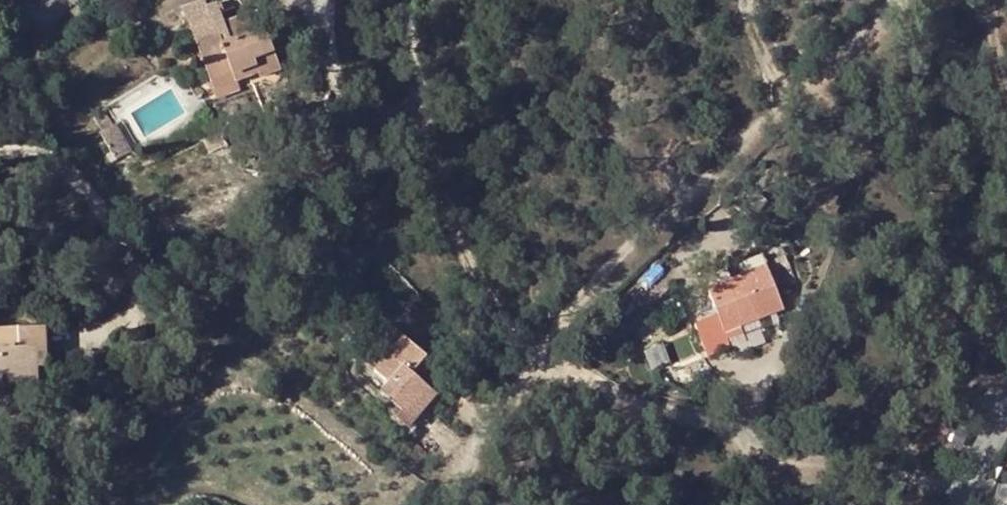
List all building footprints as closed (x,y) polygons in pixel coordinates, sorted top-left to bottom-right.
[(233,72),(236,82),(258,74),(260,78),(280,70),(265,28),(254,33),(247,15),(225,22),(218,3),(207,8),(210,16),(188,24),(210,80),(233,72)] [(233,72),(210,80),(215,90),(236,82),(233,72)] [(730,283),(709,292),(725,331),(782,308),(766,269),(730,283)] [(704,278),(709,292),(730,283),(725,270),(704,278)] [(404,337),(390,325),(361,357),(374,370),(404,337)] [(28,359),(47,358),(46,329),(0,330),(0,378),(6,378),(6,393),(29,392),(28,359)] [(422,404),(426,407),(436,395),(425,386),(420,381),(434,364),(404,337),(374,370),(388,383),(381,392),(409,418),(422,404)] [(40,377),(48,376),(47,358),(28,359),(29,392),(41,392),(40,377)]
